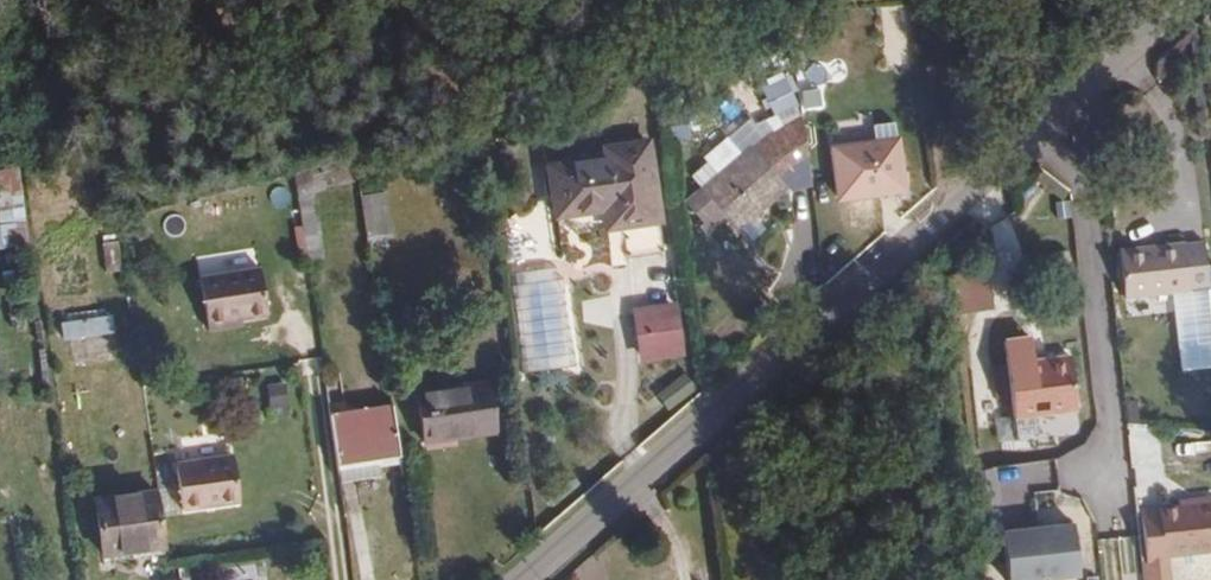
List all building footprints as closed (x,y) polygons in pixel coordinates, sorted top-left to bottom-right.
[(885,5),(886,44),(908,44),(907,4),(885,5)] [(795,161),(789,115),(705,192),(689,206),(674,219),(698,245),(712,233),(726,247),(776,202),(765,189),(795,161)] [(880,146),(902,143),(899,123),(878,126),(880,146)] [(904,143),(902,143),(880,146),(838,151),(845,201),(911,192),(904,143)] [(399,196),(392,149),(368,156),(372,181),(374,200),(399,196)] [(372,181),(368,156),(292,177),(305,268),(322,265),(317,222),(312,222),(309,198),(372,181)] [(657,163),(588,171),(594,220),(609,218),(625,216),(627,238),(666,233),(657,163)] [(31,244),(21,165),(0,168),(0,237),(1,248),(31,244)] [(594,220),(588,171),(556,176),(562,224),(594,220)] [(689,206),(705,192),(688,172),(672,187),(689,206)] [(625,216),(609,218),(612,240),(627,238),(625,216)] [(1205,293),(1198,245),(1142,252),(1148,300),(1174,296),(1205,293)] [(1148,300),(1142,252),(1119,255),(1125,303),(1148,300)] [(953,313),(994,307),(987,266),(947,272),(953,313)] [(216,282),(224,335),(226,329),(240,326),(267,322),(259,274),(216,282)] [(206,338),(224,335),(216,282),(198,284),(206,338)] [(1205,293),(1174,296),(1184,376),(1210,373),(1210,369),(1188,372),(1182,323),(1208,320),(1205,293)] [(650,352),(690,346),(684,304),(644,309),(650,352)] [(114,314),(62,319),(64,338),(115,333),(114,314)] [(226,329),(224,335),(241,333),(240,326),(226,329)] [(1072,360),(1008,370),(1017,422),(1080,414),(1072,360)] [(492,374),(418,384),(425,433),(500,424),(492,374)] [(1128,410),(1117,411),(1120,435),(1131,435),(1128,410)] [(372,470),(412,465),(404,411),(327,422),(335,476),(372,470)] [(233,465),(175,472),(181,521),(240,513),(233,465)] [(373,476),(412,471),(412,465),(372,470),(373,476)] [(374,484),(373,476),(372,470),(335,476),(337,490),(374,484)] [(166,556),(158,502),(97,511),(105,565),(166,556)] [(1210,507),(1190,510),(1191,516),(1174,518),(1136,522),(1144,575),(1161,573),(1160,566),(1210,560),(1210,509),(1210,507)] [(1191,516),(1190,510),(1174,512),(1174,518),(1191,516)] [(1078,578),(1076,522),(1005,524),(1007,579),(1032,579),(1078,578)]
